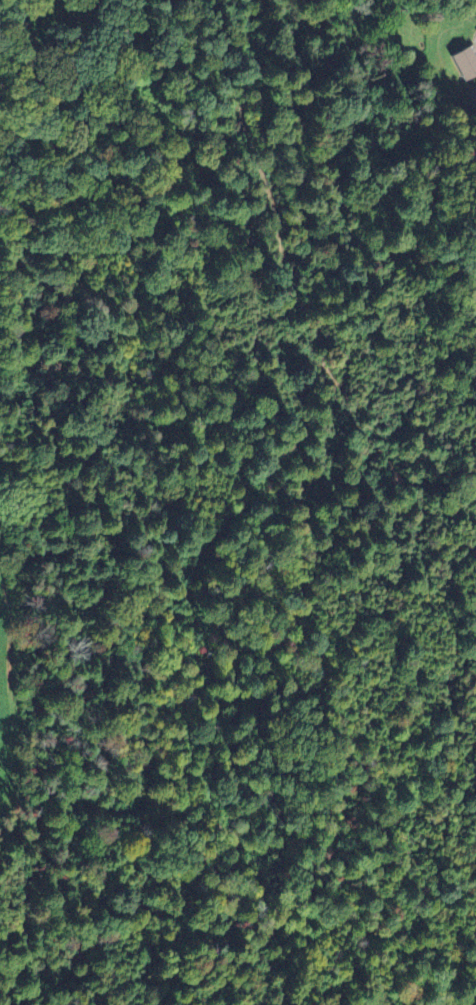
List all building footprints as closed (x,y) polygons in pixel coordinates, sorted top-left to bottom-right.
[(457,81),(475,72),(475,59),(469,43),(445,54),(457,81)]
